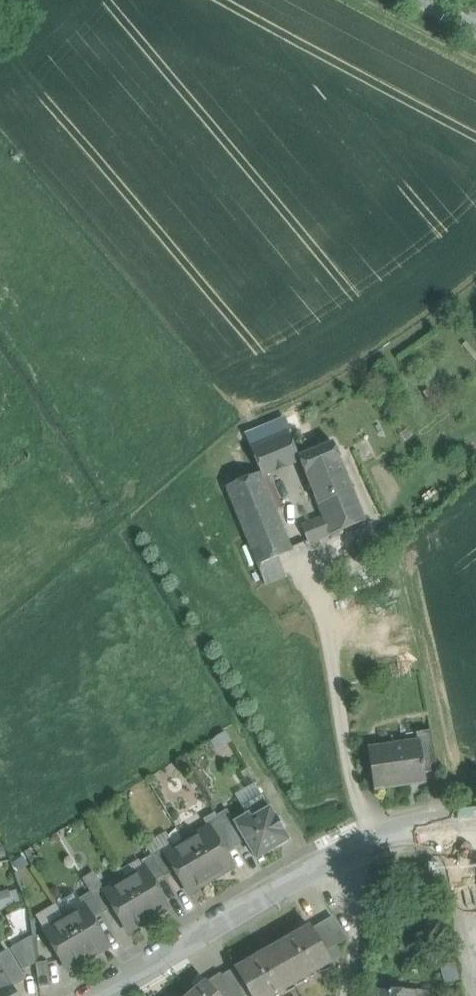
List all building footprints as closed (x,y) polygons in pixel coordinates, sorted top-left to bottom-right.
[(288,432),(250,448),(261,473),(262,477),(301,462),(299,457),(288,432)] [(333,443),(299,457),(301,462),(323,518),(330,535),(365,521),(333,443)] [(261,473),(226,487),(258,566),(279,557),(292,551),(262,477),(261,473)] [(323,518),(302,527),(309,544),(330,535),(323,518)] [(279,557),(258,566),(265,584),(287,575),(279,557)] [(431,731),(416,733),(418,746),(421,746),(425,773),(437,771),(431,731)] [(418,746),(375,752),(380,788),(426,782),(425,773),(421,746),(418,746)] [(274,816),(262,796),(242,807),(247,815),(235,823),(234,823),(246,842),(257,860),(289,840),(283,832),(285,826),(280,818),(274,816)] [(246,842),(234,823),(235,823),(227,810),(216,816),(236,848),(246,842)] [(216,816),(205,822),(209,829),(210,829),(225,854),(236,848),(216,816)] [(225,854),(210,829),(209,829),(186,843),(209,881),(233,867),(225,854)] [(186,843),(166,855),(175,871),(188,893),(209,881),(186,843)] [(175,871),(166,855),(162,850),(152,856),(164,877),(175,871)] [(164,877),(152,856),(142,862),(146,870),(154,883),(164,877)] [(146,870),(126,882),(148,919),(169,907),(154,883),(146,870)] [(126,882),(105,894),(113,908),(127,932),(148,919),(126,882)] [(105,894),(101,887),(91,893),(103,914),(113,908),(105,894)] [(20,902),(17,888),(0,891),(0,906),(20,902)] [(91,893),(79,899),(85,908),(86,908),(93,920),(103,914),(91,893)] [(85,908),(65,920),(87,958),(108,946),(93,920),(86,908),(85,908)] [(334,918),(312,931),(324,951),(336,944),(346,939),(334,918)] [(87,958),(65,920),(45,932),(67,970),(87,958)] [(272,949),(293,982),(312,971),(313,972),(330,962),(324,951),(312,931),(310,927),(272,949)] [(32,937),(11,949),(24,971),(36,963),(32,937)] [(324,951),(330,962),(342,955),(336,944),(324,951)] [(272,949),(236,970),(249,992),(251,995),(276,995),(278,995),(277,993),(294,983),(293,982),(272,949)] [(0,956),(0,995),(18,995),(13,988),(24,981),(7,951),(0,956)] [(47,962),(36,963),(39,988),(51,986),(47,962)] [(236,970),(224,977),(223,978),(236,995),(242,995),(249,992),(236,970)] [(223,978),(224,977),(222,975),(208,984),(219,995),(236,995),(223,978)] [(189,995),(219,995),(208,984),(206,982),(189,995)]
